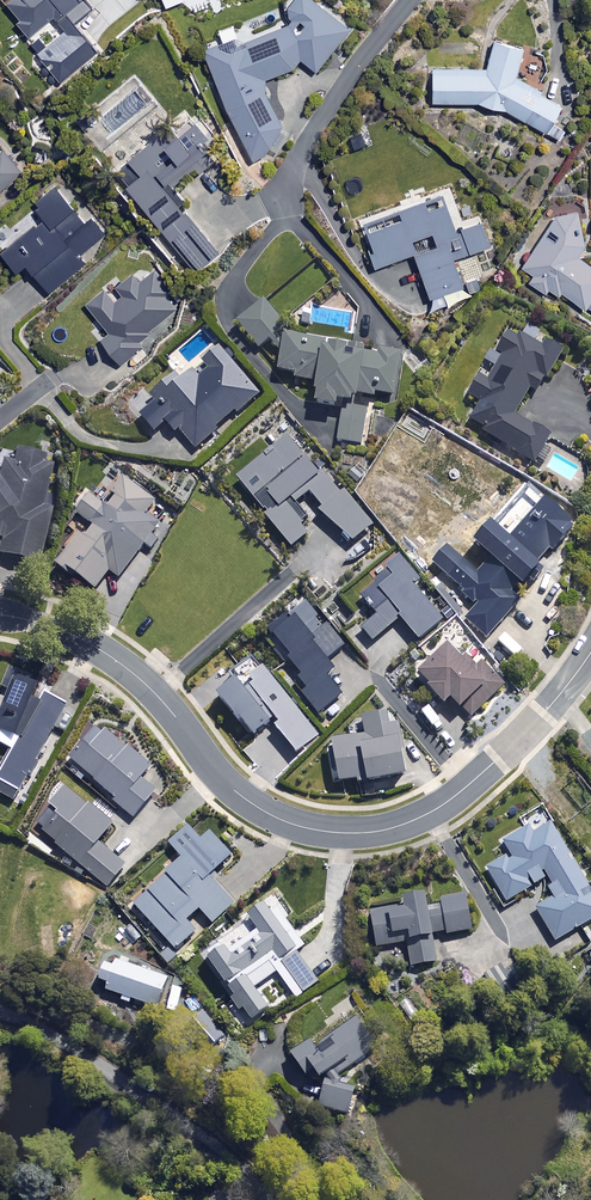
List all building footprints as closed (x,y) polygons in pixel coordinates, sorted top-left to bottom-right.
[(6,4),(20,20),(16,22),(29,37),(51,19),(56,24),(30,46),(59,81),(78,66),(85,74),(104,59),(74,23),(92,8),(85,0),(11,0),(6,4)] [(312,0),(293,0),(286,9),(292,23),(241,44),(238,36),(203,50),(232,121),(234,120),(250,160),(268,152),(264,142),(283,134),(261,80),(294,67),(300,59),(316,72),(349,28),(312,0)] [(514,75),(522,50),(494,40),(485,68),(433,68),(433,103),(475,103),(503,108),(544,133),(561,103),(514,75)] [(208,135),(194,119),(175,135),(169,127),(114,172),(195,270),(218,251),(179,204),(182,201),(171,187),(195,167),(199,172),(214,160),(199,142),(208,135)] [(367,127),(349,132),(353,148),(371,143),(367,127)] [(514,144),(502,141),(498,155),(510,159),(514,144)] [(21,169),(0,145),(0,187),(21,169)] [(82,220),(56,186),(33,204),(44,218),(1,251),(16,271),(26,263),(49,293),(86,264),(79,254),(106,233),(91,214),(82,220)] [(454,229),(441,193),(398,209),(401,218),(365,231),(372,250),(368,252),(374,267),(413,253),(433,308),(466,296),(452,258),(489,245),(480,220),(454,229)] [(587,245),(573,213),(549,223),(523,269),(533,274),(527,284),(545,294),(547,289),(559,295),(561,293),(590,310),(590,266),(579,259),(587,245)] [(172,290),(155,270),(141,282),(133,273),(115,289),(122,296),(114,302),(104,290),(86,305),(109,332),(100,339),(121,364),(143,345),(139,341),(177,308),(166,296),(172,290)] [(349,399),(357,400),(357,397),(372,399),(373,394),(395,397),(402,352),(379,348),(378,355),(324,347),(325,343),(283,336),(282,341),(276,335),(286,325),(260,298),(233,324),(259,351),(268,343),(280,355),(277,373),(294,375),(294,380),(315,384),(312,405),(334,409),(335,402),(348,404),(349,399)] [(356,314),(303,309),(302,324),(344,328),(343,333),(354,334),(356,314)] [(541,349),(510,329),(494,354),(501,359),(487,381),(479,376),(467,396),(479,404),(468,421),(482,430),(481,432),(532,465),(549,438),(512,415),(528,390),(534,393),(543,378),(548,381),(564,355),(545,343),(541,349)] [(261,396),(220,347),(199,365),(204,370),(198,376),(192,369),(176,382),(173,377),(147,398),(153,405),(138,417),(152,434),(165,423),(174,435),(179,431),(195,450),(216,433),(214,430),(235,413),(237,416),(261,396)] [(366,412),(342,408),(337,442),(361,445),(366,412)] [(320,515),(353,544),(372,527),(325,472),(319,477),(285,438),(236,481),(266,515),(263,517),(291,549),(309,533),(289,510),(309,493),(324,510),(320,515)] [(14,450),(10,464),(0,462),(0,556),(37,564),(49,509),(41,507),(52,458),(14,450)] [(155,502),(124,478),(112,494),(115,497),(106,510),(88,496),(74,514),(93,528),(84,540),(78,535),(54,568),(71,580),(74,576),(93,591),(107,572),(117,579),(158,524),(145,514),(155,502)] [(466,615),(488,634),(522,595),(513,587),(520,579),(524,583),(529,577),(532,579),(543,565),(539,562),(541,559),(539,558),(549,546),(552,549),(573,524),(570,521),(574,517),(547,494),(510,537),(488,518),(472,536),(491,552),(478,567),(449,543),(433,561),(463,587),(460,591),(473,601),(475,598),(478,601),(466,615)] [(418,581),(400,560),(359,596),(376,616),(360,629),(372,643),(399,620),(419,642),(442,622),(411,586),(418,581)] [(343,647),(327,626),(321,630),(313,619),(316,617),(306,604),(288,618),(291,621),(271,637),(302,677),(297,681),(305,691),(301,695),(317,715),(341,696),(326,676),(333,670),(326,661),(343,647)] [(442,706),(447,701),(457,712),(461,708),(471,718),(503,687),(480,663),(476,668),(465,657),(459,663),(445,648),(415,677),(442,706)] [(46,664),(25,654),(0,710),(0,738),(10,743),(46,664)] [(274,722),(296,750),(319,733),(265,662),(249,674),(253,679),(245,685),(235,673),(217,687),(251,732),(274,714),(279,719),(274,722)] [(40,693),(0,770),(0,795),(14,802),(65,706),(40,693)] [(404,776),(399,751),(404,750),(399,724),(388,726),(386,713),(361,717),(364,736),(330,742),(338,785),(357,782),(358,785),(404,776)] [(150,768),(99,723),(67,761),(132,819),(155,793),(140,779),(150,768)] [(112,826),(66,787),(34,825),(106,887),(125,866),(98,842),(112,826)] [(550,822),(531,833),(527,827),(502,842),(509,854),(485,868),(505,903),(547,878),(551,884),(546,887),(552,897),(533,908),(554,942),(590,920),(590,892),(550,822)] [(200,842),(187,828),(168,846),(181,860),(133,906),(176,951),(196,933),(186,922),(198,910),(213,925),(233,905),(208,879),(232,856),(210,833),(200,842)] [(230,1000),(240,1012),(242,1011),(249,1020),(267,1007),(253,988),(276,971),(295,998),(319,980),(297,951),(304,946),(284,918),(290,914),(275,894),(246,916),(257,930),(231,949),(224,939),(202,955),(234,997),(230,1000)] [(441,911),(426,913),(423,896),(398,900),(399,907),(369,912),(375,948),(406,943),(410,967),(435,963),(431,935),(445,932),(445,935),(470,931),(465,896),(439,900),(441,911)] [(104,987),(157,1007),(168,977),(115,957),(112,964),(102,960),(96,976),(107,980),(104,987)] [(203,1049),(222,1034),(202,1009),(183,1024),(203,1049)] [(323,1082),(317,1107),(347,1114),(353,1089),(344,1087),(336,1075),(375,1049),(355,1019),(319,1043),(316,1038),(290,1055),(303,1075),(311,1070),(316,1078),(323,1074),(330,1083),(323,1082)]
